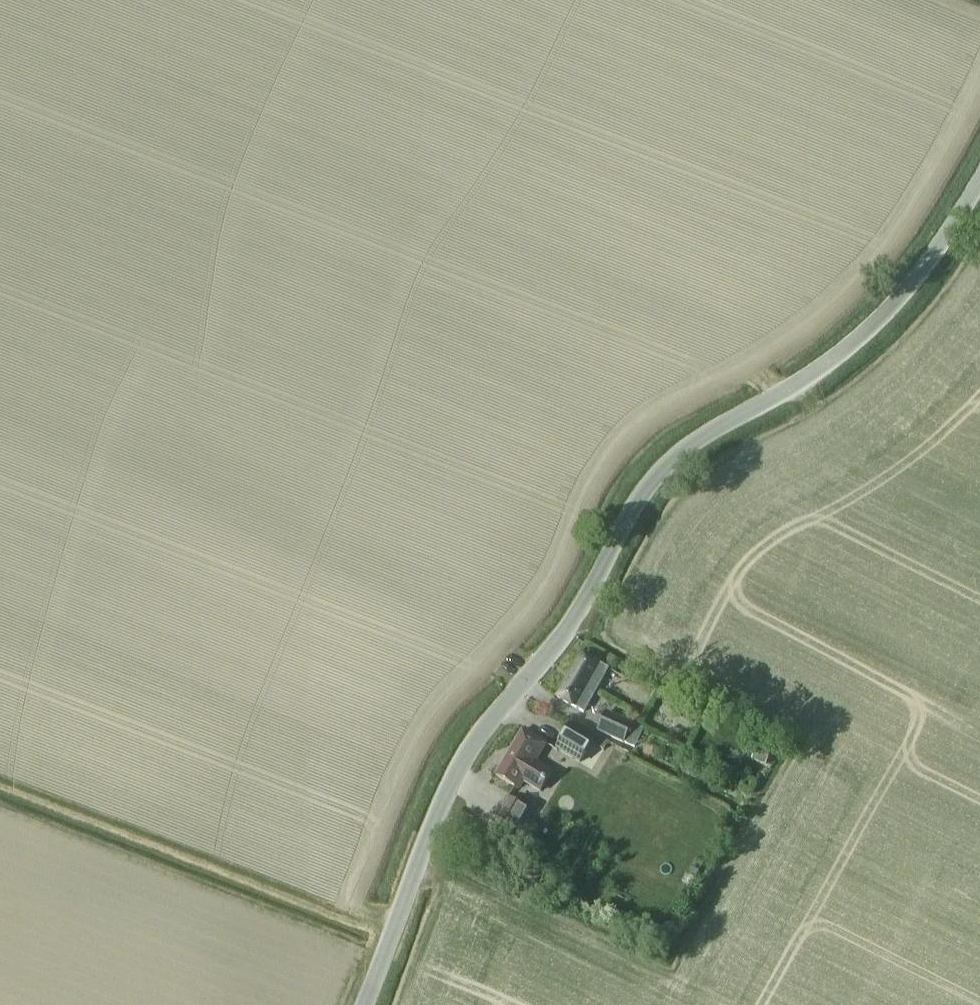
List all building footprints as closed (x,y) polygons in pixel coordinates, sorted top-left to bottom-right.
[(584,712),(608,669),(582,654),(558,697),(584,712)] [(635,748),(644,729),(633,724),(634,723),(607,711),(597,732),(624,744),(625,743),(635,748)] [(581,762),(592,743),(605,750),(610,742),(596,734),(593,738),(571,726),(558,749),(581,762)] [(540,791),(552,772),(535,762),(547,742),(524,729),(496,775),(519,789),(523,781),(540,791)] [(752,760),(766,766),(772,752),(758,746),(752,760)] [(516,828),(528,809),(508,797),(497,816),(516,828)]
